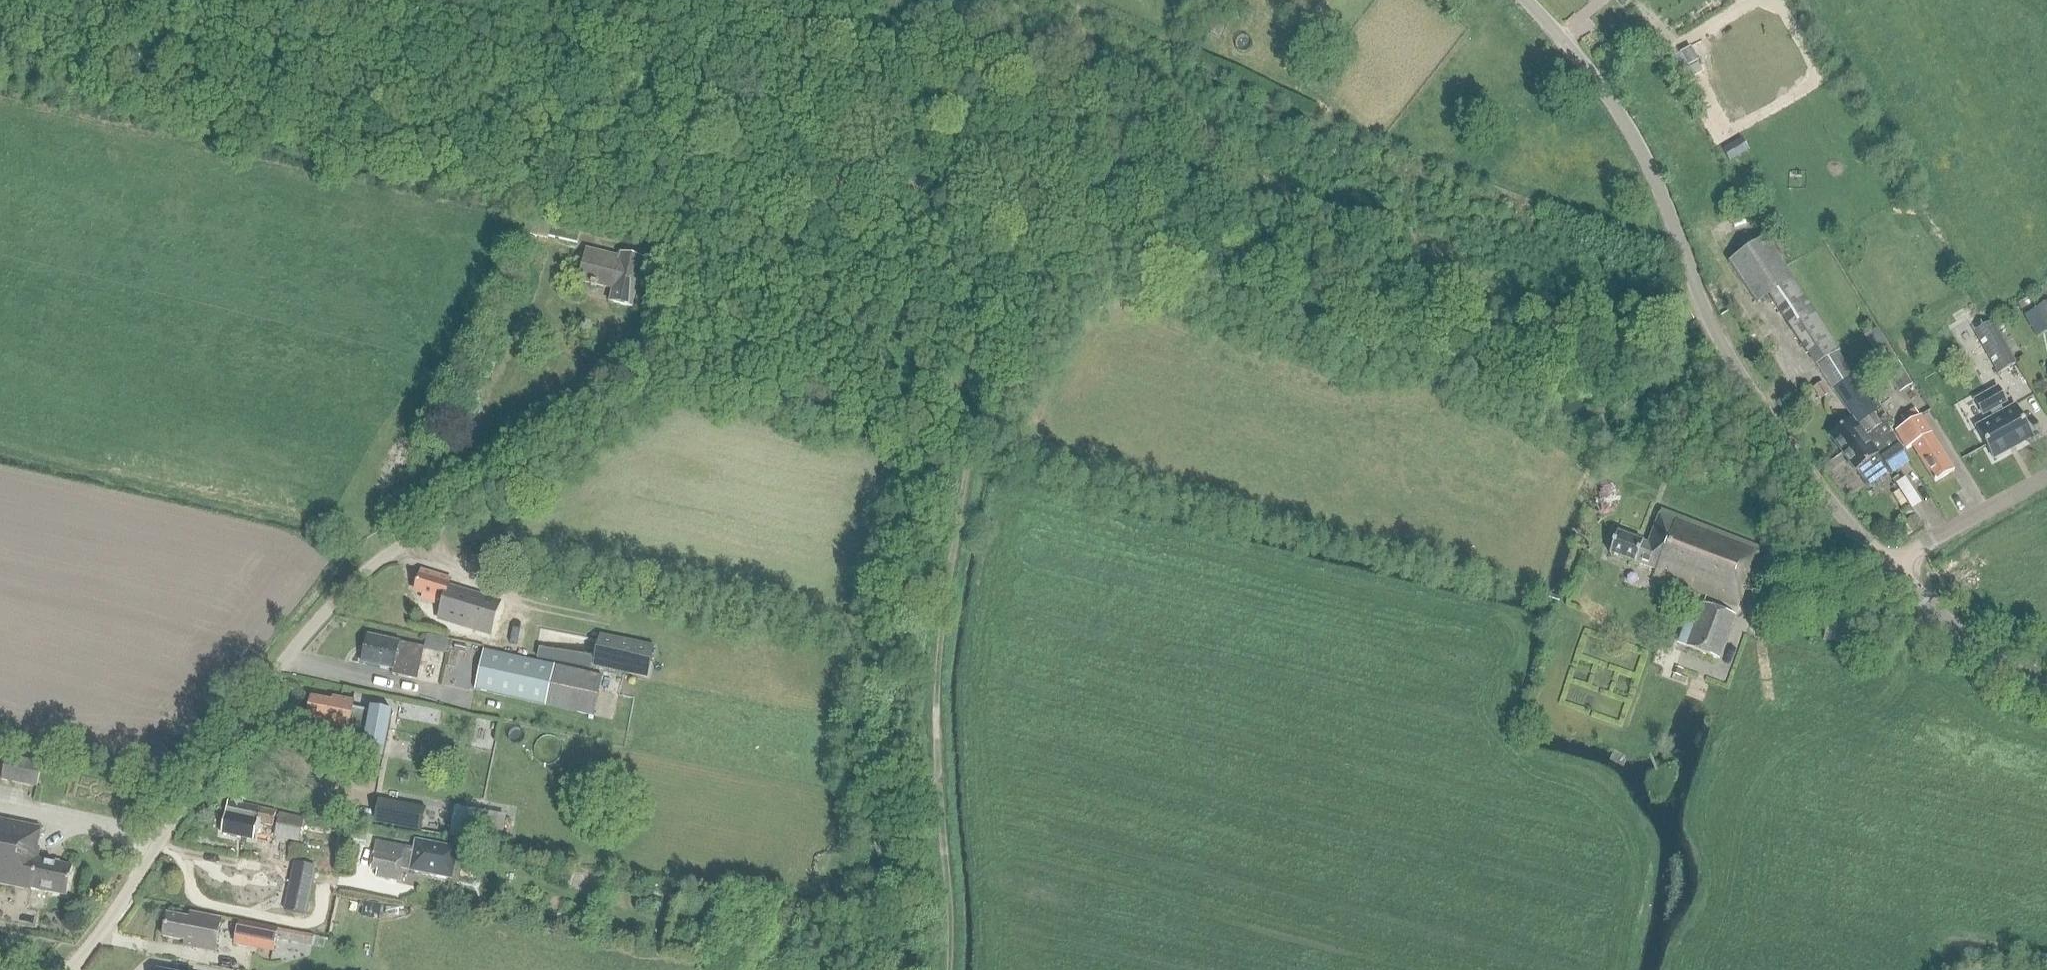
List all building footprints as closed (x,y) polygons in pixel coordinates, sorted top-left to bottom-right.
[(526,220),(523,235),(535,237),(538,222),(526,220)] [(1814,365),(1815,365),(1832,390),(1854,375),(1838,350),(1793,280),(1796,279),(1767,236),(1728,262),(1757,305),(1769,297),(1814,365)] [(609,302),(632,307),(639,277),(631,275),(636,257),(620,253),(619,257),(586,249),(578,280),(612,289),(609,302)] [(2046,331),(2046,302),(2034,309),(2046,331)] [(2016,363),(1992,321),(1974,332),(1997,374),(2016,363)] [(1885,371),(1899,393),(1912,385),(1898,363),(1885,371)] [(1975,426),(1993,458),(2032,437),(2014,405),(2003,411),(1999,405),(2005,402),(1997,387),(1974,399),(1982,414),(1989,411),(1993,417),(1975,426)] [(1828,435),(1841,454),(1882,426),(1873,413),(1857,425),(1852,418),(1828,435)] [(1912,445),(1918,454),(1917,454),(1934,481),(1934,482),(1953,470),(1953,469),(1952,469),(1936,442),(1935,443),(1929,433),(1930,433),(1919,416),(1895,431),(1906,449),(1912,445)] [(1882,426),(1841,454),(1854,472),(1856,471),(1866,487),(1888,473),(1889,475),(1910,461),(1886,423),(1882,426)] [(1900,482),(1910,510),(1921,506),(1911,478),(1900,482)] [(1759,547),(1660,509),(1646,543),(1616,532),(1608,551),(1653,569),(1652,573),(1736,606),(1759,547)] [(468,618),(475,593),(447,585),(449,579),(420,570),(414,591),(422,593),(420,599),(441,605),(440,610),(468,618)] [(1733,615),(1703,603),(1686,647),(1716,659),(1733,615)] [(1843,619),(1826,616),(1822,643),(1840,646),(1843,619)] [(367,635),(361,663),(392,669),(391,674),(417,680),(424,647),(367,635)] [(594,666),(647,676),(653,648),(600,637),(594,666)] [(475,690),(591,716),(596,690),(599,677),(511,657),(484,651),(475,690)] [(599,677),(596,690),(609,693),(612,680),(599,677)] [(365,731),(361,755),(382,759),(391,712),(370,708),(369,711),(352,708),(353,702),(332,698),(331,703),(311,699),(307,717),(318,719),(317,724),(347,729),(347,728),(365,731)] [(1,779),(35,787),(40,763),(6,756),(1,779)] [(379,799),(375,823),(421,831),(426,808),(379,799)] [(226,801),(219,833),(250,839),(254,823),(269,826),(272,811),(226,801)] [(471,809),(466,837),(501,844),(506,815),(471,809)] [(277,815),(273,834),(295,839),(299,820),(277,815)] [(30,891),(31,888),(66,895),(72,866),(36,859),(38,848),(35,848),(39,828),(0,820),(0,885),(30,891)] [(415,840),(413,849),(406,848),(407,847),(376,841),(374,853),(373,853),(370,869),(377,870),(375,876),(400,881),(403,865),(410,866),(409,870),(452,879),(458,849),(415,840)] [(283,909),(304,914),(314,866),(293,862),(283,909)] [(192,914),(191,920),(169,916),(165,938),(187,942),(186,948),(218,953),(223,920),(192,914)] [(238,924),(234,946),(250,949),(254,927),(238,924)] [(305,936),(277,931),(275,941),(303,946),(305,936)]
